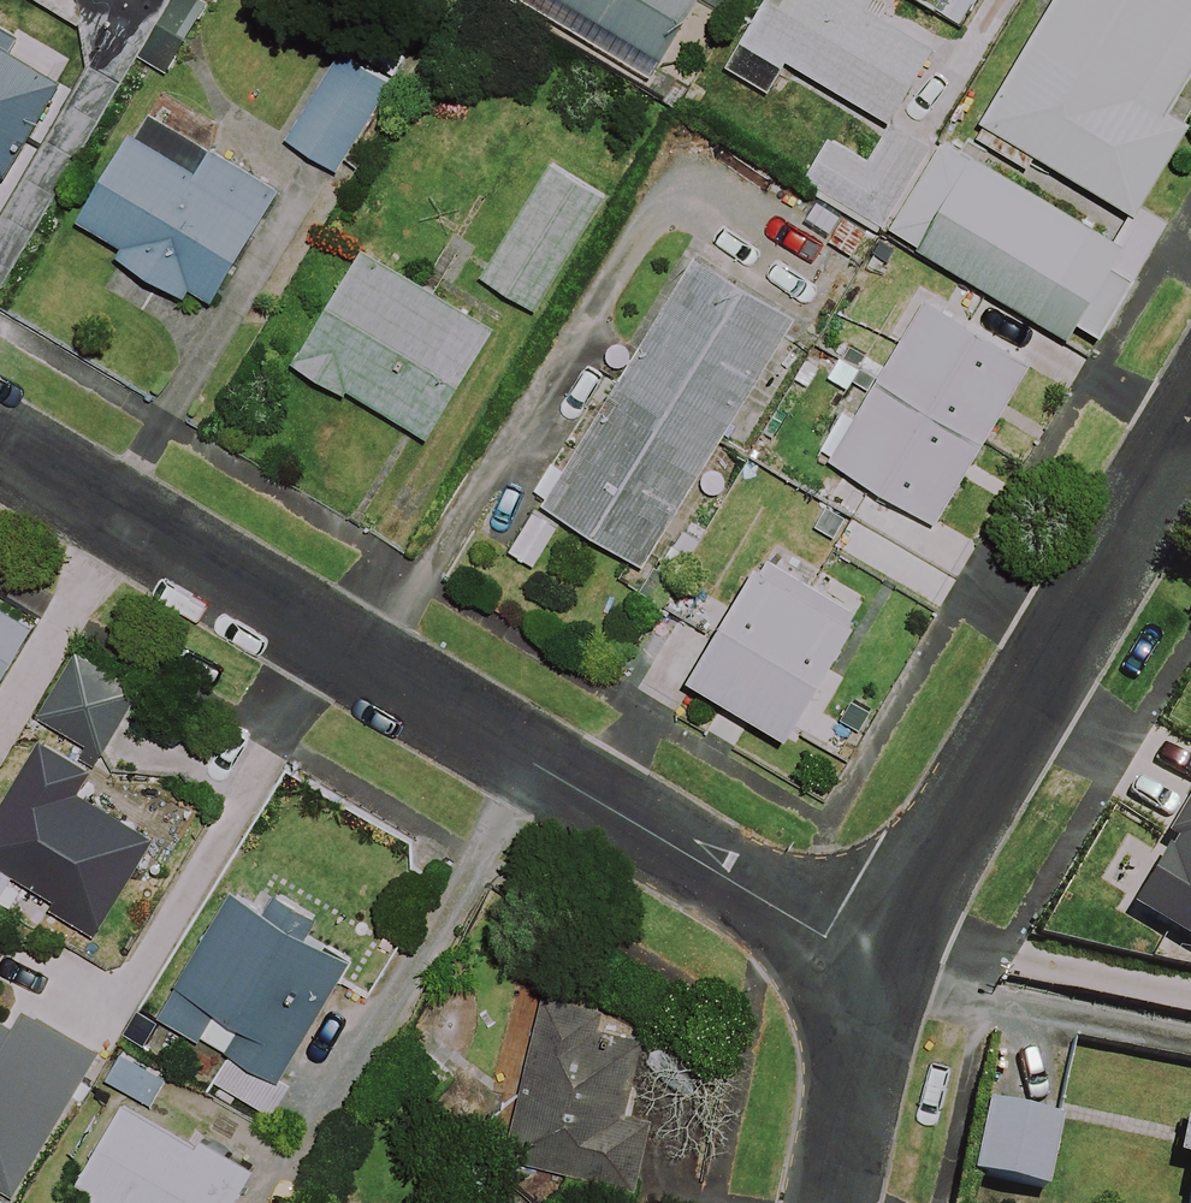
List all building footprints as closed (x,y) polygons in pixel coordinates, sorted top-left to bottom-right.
[(64,34),(134,72),(172,0),(82,0),(64,34)] [(667,61),(703,0),(564,0),(667,61)] [(859,0),(772,0),(732,71),(776,96),(794,64),(894,120),(937,44),(859,0)] [(981,157),(1134,241),(1179,159),(1173,156),(1190,124),(1190,0),(1067,0),(981,157)] [(15,177),(67,82),(0,45),(0,168),(15,177)] [(395,85),(342,54),(291,141),(344,172),(395,85)] [(199,176),(134,138),(85,221),(126,246),(120,255),(210,309),(281,189),(214,150),(199,176)] [(606,197),(548,164),(485,277),(542,310),(606,197)] [(1127,282),(954,187),(905,276),(1078,371),(1127,282)] [(493,330),(358,256),(300,363),(434,437),(493,330)] [(793,312),(699,258),(552,510),(679,583),(709,532),(682,516),(699,486),(723,500),(742,467),(713,450),(793,312)] [(903,542),(813,487),(729,623),(820,679),(903,542)] [(0,608),(0,685),(33,627),(0,608)] [(141,690),(80,656),(45,719),(106,753),(141,690)] [(0,814),(0,908),(9,914),(30,879),(61,897),(55,907),(102,935),(158,840),(81,794),(95,769),(44,739),(0,814)] [(1122,906),(1190,947),(1190,793),(1122,906)] [(370,933),(265,877),(252,901),(235,891),(167,1018),(290,1083),(370,933)] [(595,1011),(548,997),(504,1154),(637,1191),(657,1121),(624,1112),(647,1033),(593,1018),(595,1011)] [(0,1020),(0,1183),(19,1194),(101,1054),(31,1013),(20,1032),(0,1020)] [(1062,1120),(986,1104),(971,1175),(1047,1192),(1062,1120)] [(126,1105),(81,1183),(117,1202),(237,1202),(252,1177),(126,1105)]
